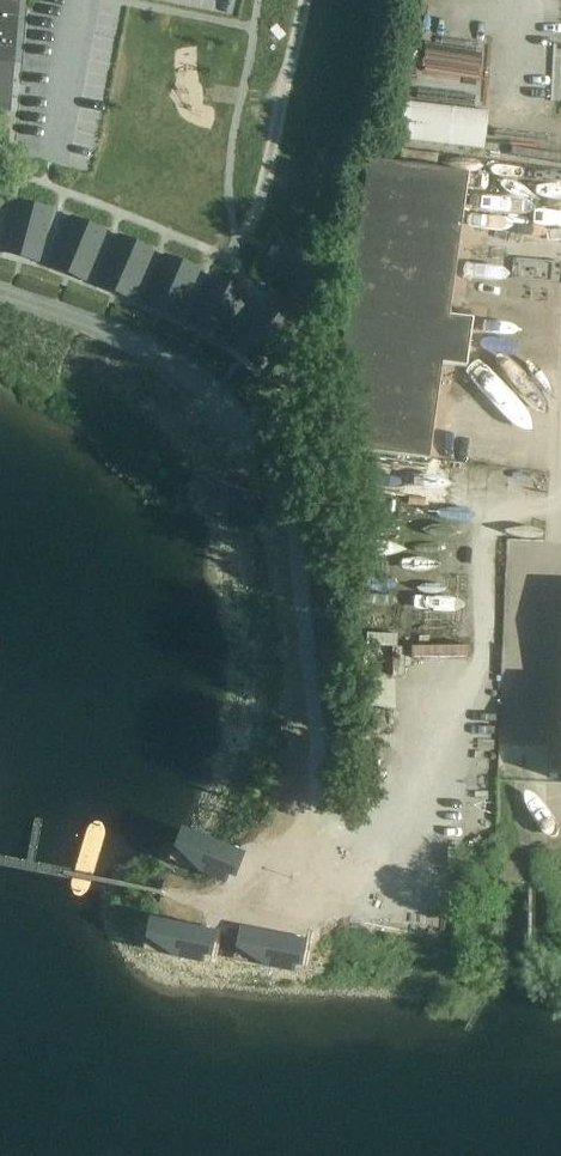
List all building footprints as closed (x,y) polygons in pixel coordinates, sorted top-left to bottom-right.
[(15,63),(20,0),(0,0),(0,61),(15,63)] [(433,60),(426,96),(484,106),(490,70),(433,60)] [(492,145),(494,108),(410,103),(408,140),(492,145)] [(469,173),(368,160),(329,446),(430,459),(443,363),(467,367),(473,318),(450,315),(469,173)] [(52,211),(17,201),(7,237),(42,247),(52,211)] [(106,231),(73,217),(58,252),(91,266),(106,231)] [(152,251),(119,237),(104,271),(138,285),(152,251)] [(199,270),(166,256),(151,291),(184,305),(199,270)] [(245,293),(213,277),(195,310),(227,327),(245,293)] [(291,328),(263,305),(239,334),(267,357),(291,328)] [(269,506),(205,490),(199,512),(264,528),(269,506)] [(243,859),(181,844),(175,866),(237,882),(243,859)] [(214,942),(149,929),(145,952),(210,965),(214,942)] [(307,950),(240,935),(235,956),(302,971),(307,950)]
